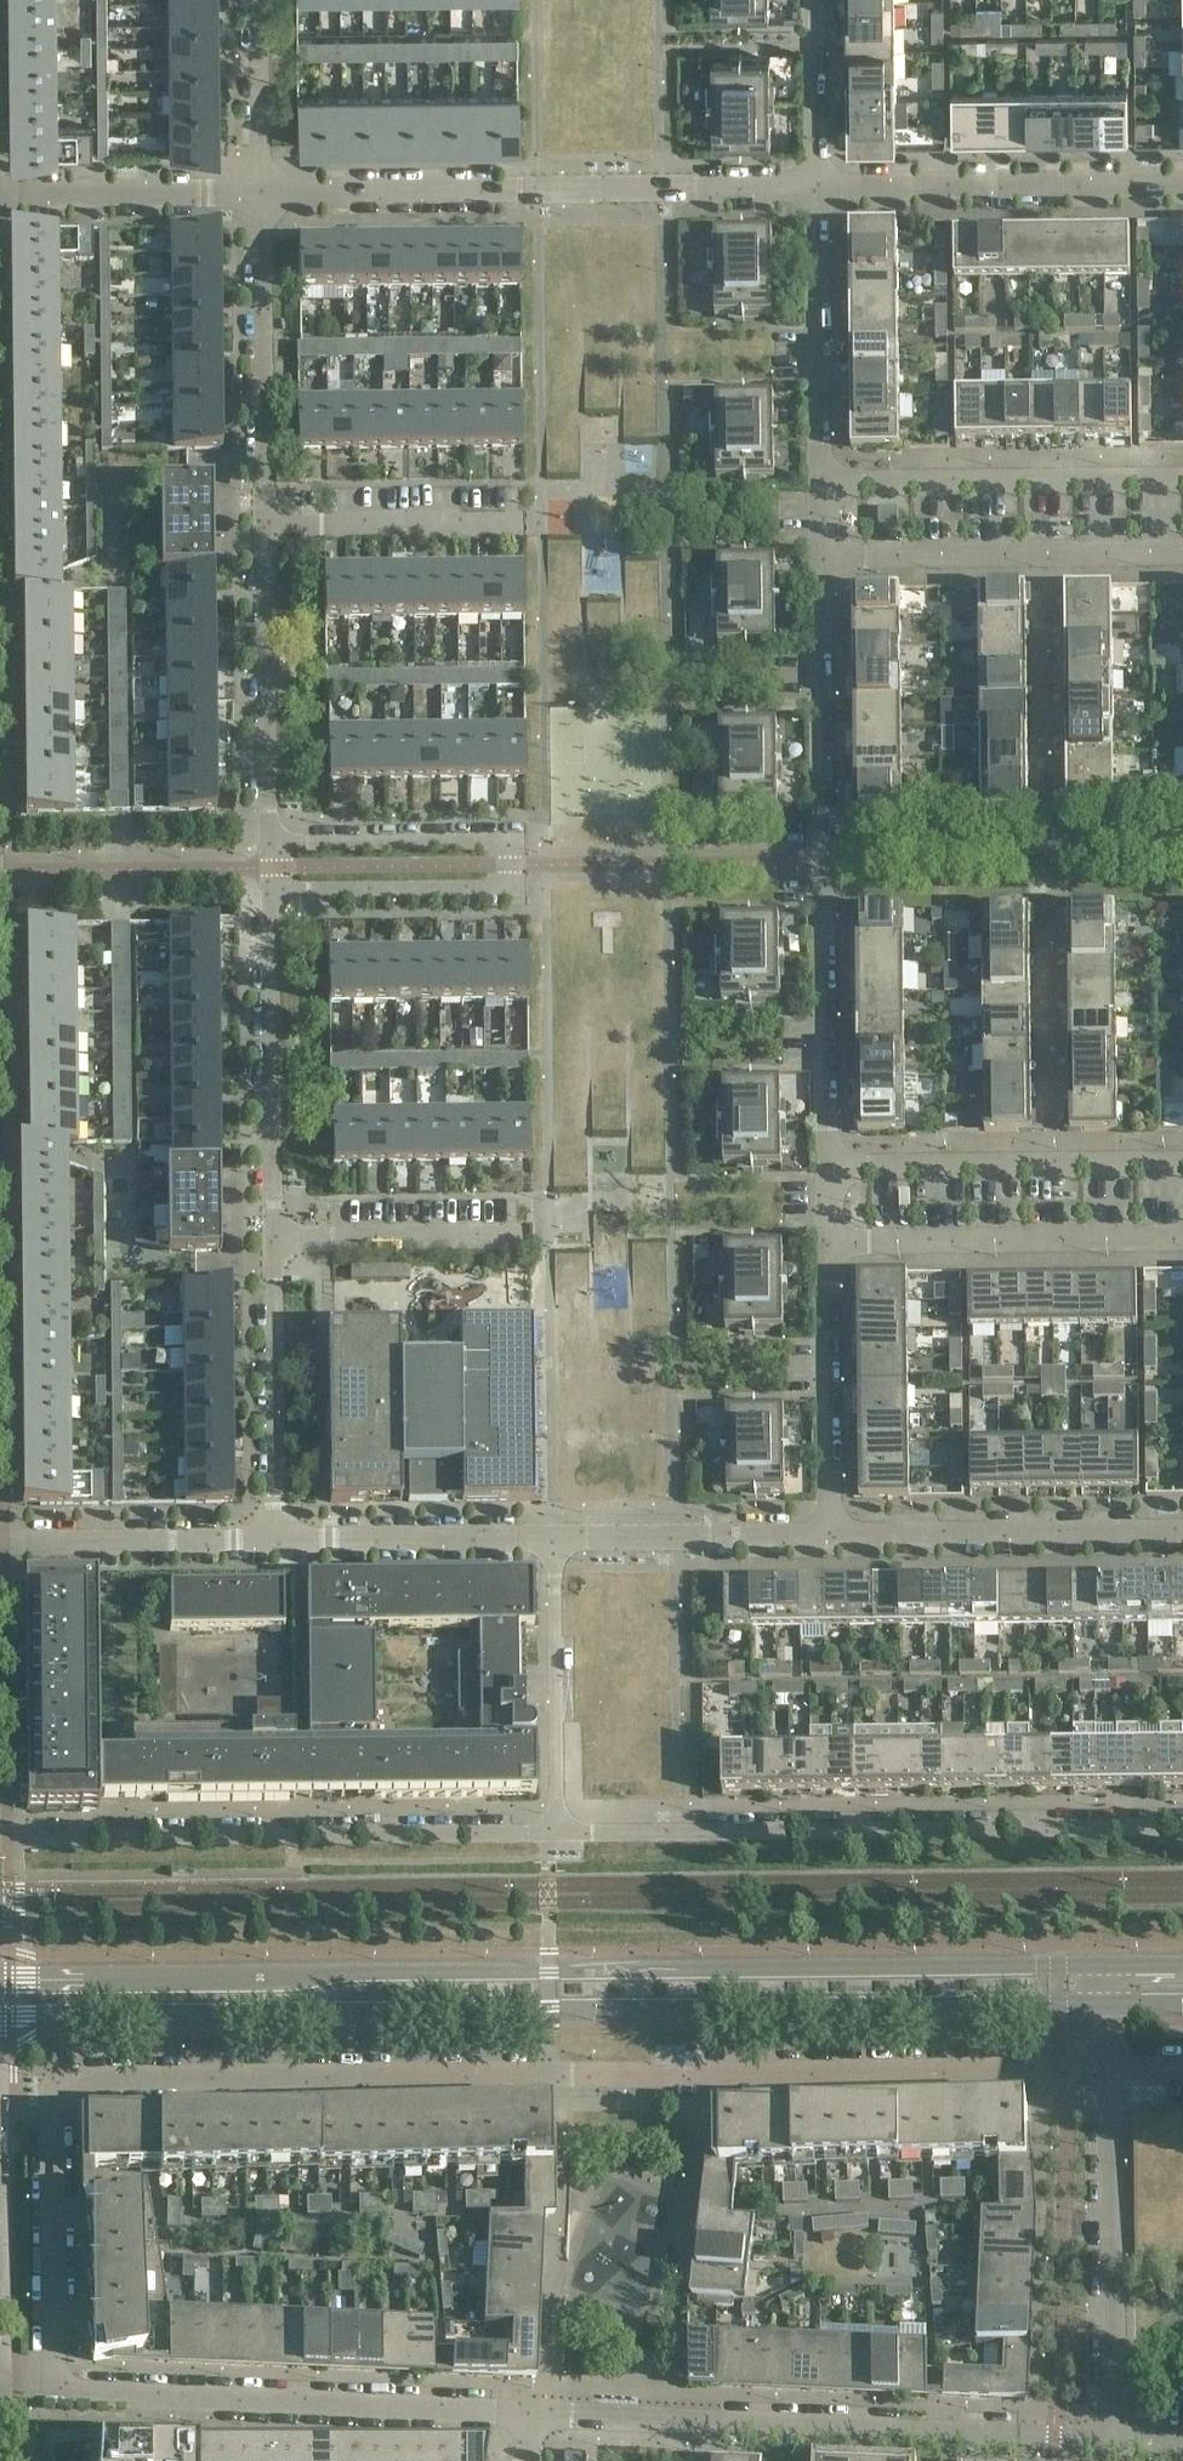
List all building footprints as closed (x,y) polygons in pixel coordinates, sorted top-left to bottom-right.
[(54,0),(8,0),(8,20),(54,19),(54,0)] [(741,0),(712,0),(712,17),(731,17),(731,23),(741,23),(741,0)] [(770,0),(741,0),(741,23),(751,23),(751,17),(770,17),(770,0)] [(895,25),(895,0),(847,1),(847,26),(895,25)] [(1146,0),(1135,0),(1135,13),(1146,13),(1146,0)] [(217,24),(217,2),(169,2),(169,24),(217,24)] [(107,25),(107,6),(97,6),(97,25),(107,25)] [(944,24),(944,9),(932,9),(932,25),(944,24)] [(55,47),(54,19),(8,20),(8,47),(55,47)] [(1077,32),(1077,20),(1061,20),(1061,32),(1077,32)] [(1092,32),(1092,20),(1077,20),(1077,32),(1092,32)] [(1117,31),(1117,20),(1101,20),(1101,32),(1117,31)] [(978,33),(978,21),(962,21),(962,33),(978,33)] [(993,33),(993,21),(978,21),(978,33),(993,33)] [(1027,32),(1027,21),(1012,21),(1012,33),(1027,32)] [(1042,32),(1042,21),(1027,21),(1027,32),(1042,32)] [(217,45),(217,24),(169,24),(170,46),(217,45)] [(944,40),(944,24),(932,25),(933,40),(944,40)] [(107,43),(107,25),(97,25),(98,43),(107,43)] [(895,50),(895,25),(847,26),(847,50),(895,50)] [(91,47),(91,32),(81,32),(82,47),(91,47)] [(1147,47),(1147,32),(1135,32),(1135,47),(1147,47)] [(518,56),(518,38),(297,41),(297,58),(518,56)] [(1067,51),(1067,39),(1052,40),(1052,51),(1067,51)] [(1102,51),(1101,39),(1086,39),(1086,51),(1102,51)] [(1117,51),(1117,39),(1101,39),(1102,51),(1117,51)] [(978,52),(978,40),(962,40),(962,52),(978,52)] [(1003,52),(1003,40),(987,40),(987,52),(1003,52)] [(1018,52),(1018,40),(1003,40),(1003,52),(1018,52)] [(1052,51),(1052,40),(1037,40),(1037,51),(1052,51)] [(217,67),(217,45),(170,46),(170,68),(217,67)] [(55,75),(55,47),(8,47),(9,75),(55,75)] [(91,61),(91,47),(82,47),(82,61),(91,61)] [(1147,62),(1147,47),(1135,47),(1135,63),(1147,62)] [(107,68),(107,50),(98,50),(98,68),(107,68)] [(896,75),(895,50),(847,50),(848,75),(896,75)] [(742,103),(741,55),(732,55),(732,61),(712,61),(713,103),(742,103)] [(771,103),(770,60),(751,61),(751,55),(741,55),(742,103),(771,103)] [(945,74),(944,59),(933,59),(933,74),(945,74)] [(218,89),(217,67),(170,68),(170,90),(218,89)] [(108,87),(107,68),(98,68),(98,87),(108,87)] [(945,89),(945,74),(933,74),(933,89),(945,89)] [(55,103),(55,75),(9,75),(9,103),(55,103)] [(896,99),(896,75),(848,75),(848,100),(896,99)] [(1147,97),(1147,81),(1135,81),(1136,97),(1147,97)] [(218,111),(218,89),(170,90),(170,111),(218,111)] [(1078,139),(1077,91),(1053,92),(1053,140),(1078,139)] [(1103,139),(1102,91),(1077,91),(1078,139),(1103,139)] [(1129,139),(1128,91),(1102,91),(1103,139),(1129,139)] [(979,140),(978,92),(952,93),(953,141),(979,140)] [(1004,140),(1003,92),(978,92),(979,140),(1004,140)] [(1028,140),(1028,92),(1003,92),(1004,140),(1028,140)] [(1053,140),(1053,92),(1028,92),(1028,140),(1053,140)] [(108,112),(108,93),(98,93),(98,112),(108,112)] [(452,145),(452,97),(430,98),(430,145),(452,145)] [(474,145),(474,97),(452,97),(452,145),(474,145)] [(496,144),(495,97),(474,97),(474,145),(496,144)] [(519,144),(518,97),(495,97),(496,144),(519,144)] [(1147,112),(1147,97),(1136,97),(1136,112),(1147,112)] [(365,146),(364,98),(343,99),(343,146),(365,146)] [(387,146),(386,98),(364,98),(365,146),(387,146)] [(409,145),(408,98),(386,98),(387,146),(409,145)] [(430,145),(430,98),(408,98),(409,145),(430,145)] [(321,146),(321,99),(298,99),(298,147),(321,146)] [(343,146),(343,99),(321,99),(321,146),(343,146)] [(896,124),(896,99),(848,100),(848,125),(896,124)] [(56,129),(55,103),(9,103),(9,131),(56,131),(56,129)] [(742,151),(742,103),(713,103),(713,146),(733,145),(733,151),(742,151)] [(771,145),(771,103),(742,103),(742,151),(752,151),(752,145),(771,145)] [(945,123),(945,108),(933,108),(933,124),(945,123)] [(218,133),(218,111),(170,111),(170,133),(218,133)] [(108,131),(108,112),(98,112),(98,131),(108,131)] [(1148,137),(1148,121),(1136,121),(1136,137),(1148,137)] [(945,139),(945,123),(933,124),(934,139),(945,139)] [(896,150),(896,124),(848,125),(848,151),(896,150)] [(92,157),(92,128),(56,129),(56,131),(9,131),(10,159),(92,158),(92,157)] [(218,156),(218,133),(170,133),(171,156),(218,156)] [(108,157),(108,137),(98,137),(98,157),(108,157)] [(897,249),(897,223),(849,223),(849,249),(897,249)] [(744,273),(743,225),(733,225),(733,231),(714,231),(715,273),(744,273)] [(773,273),(772,230),(753,231),(753,225),(743,225),(744,273),(773,273)] [(1104,277),(1104,229),(1079,230),(1079,278),(1104,277)] [(1130,277),(1130,229),(1104,229),(1104,277),(1130,277)] [(219,253),(219,232),(219,230),(172,230),(172,253),(219,253)] [(1005,278),(1005,230),(980,231),(980,279),(1005,278)] [(1030,278),(1029,230),(1005,230),(1005,278),(1030,278)] [(1055,278),(1054,230),(1029,230),(1030,278),(1055,278)] [(1079,278),(1079,230),(1054,230),(1055,278),(1079,278)] [(93,261),(93,231),(10,232),(11,289),(57,289),(57,261),(93,261)] [(109,250),(109,231),(99,231),(99,250),(109,250)] [(980,279),(980,231),(954,231),(954,279),(980,279)] [(1149,246),(1149,231),(1137,231),(1137,246),(1149,246)] [(947,249),(946,233),(935,233),(935,249),(947,249)] [(520,288),(520,238),(520,236),(498,237),(499,288),(520,288)] [(411,289),(411,237),(389,238),(390,289),(411,289)] [(433,288),(433,237),(411,237),(411,289),(433,288)] [(455,288),(455,237),(433,237),(433,288),(455,288)] [(477,288),(476,237),(455,237),(455,288),(477,288)] [(499,288),(498,237),(476,237),(477,288),(499,288)] [(324,290),(324,238),(299,239),(300,290),(324,290)] [(346,289),(345,238),(324,238),(324,290),(346,289)] [(368,289),(367,238),(345,238),(346,289),(368,289)] [(390,289),(389,238),(367,238),(368,289),(390,289)] [(1149,261),(1149,246),(1137,246),(1137,262),(1149,261)] [(898,273),(897,249),(849,249),(850,274),(898,273)] [(220,275),(219,253),(172,253),(172,275),(220,275)] [(109,275),(109,257),(99,257),(100,276),(109,275)] [(947,273),(947,258),(935,258),(935,273),(947,273)] [(744,321),(744,273),(715,273),(715,315),(734,315),(734,321),(744,321)] [(773,315),(773,273),(744,273),(744,321),(754,321),(754,315),(773,315)] [(898,298),(898,273),(850,274),(850,299),(898,298)] [(947,288),(947,273),(935,273),(935,288),(947,288)] [(110,294),(109,275),(100,276),(100,294),(110,294)] [(220,296),(220,275),(172,275),(172,297),(220,296)] [(1149,296),(1149,280),(1138,280),(1138,296),(1149,296)] [(58,344),(58,316),(57,289),(11,289),(12,344),(58,344)] [(220,318),(220,296),(172,297),(173,319),(220,318)] [(1150,311),(1149,296),(1138,296),(1138,311),(1150,311)] [(898,323),(898,298),(850,299),(850,323),(898,323)] [(110,319),(110,301),(100,301),(100,319),(110,319)] [(947,323),(947,307),(936,307),(936,323),(947,323)] [(220,340),(220,318),(173,319),(173,341),(220,340)] [(1080,330),(1080,318),(1064,318),(1065,330),(1080,330)] [(1095,330),(1095,318),(1080,318),(1080,330),(1095,330)] [(1120,329),(1120,318),(1104,318),(1105,330),(1120,329)] [(110,338),(110,319),(100,319),(100,338),(110,338)] [(981,331),(981,319),(965,319),(966,331),(981,331)] [(996,331),(996,319),(981,319),(981,331),(996,331)] [(1030,330),(1030,319),(1015,319),(1015,330),(1030,330)] [(1046,330),(1045,319),(1030,319),(1030,330),(1046,330)] [(898,348),(898,323),(850,323),(850,348),(898,348)] [(948,338),(947,323),(936,323),(936,338),(948,338)] [(94,343),(94,328),(84,329),(84,343),(94,343)] [(1150,345),(1150,330),(1138,330),(1138,345),(1150,345)] [(1055,349),(1055,337),(1040,338),(1040,349),(1055,349)] [(1071,349),(1071,337),(1055,337),(1055,349),(1071,349)] [(1105,349),(1105,337),(1089,337),(1090,349),(1105,349)] [(1120,348),(1120,337),(1105,337),(1105,349),(1120,348)] [(981,350),(981,338),(965,338),(966,350),(981,350)] [(1006,350),(1006,338),(990,338),(991,350),(1006,350)] [(1021,350),(1021,338),(1006,338),(1006,350),(1021,350)] [(220,362),(220,340),(173,341),(173,362),(220,362)] [(521,357),(521,341),(297,343),(297,360),(521,357)] [(94,357),(94,343),(84,343),(84,357),(94,357)] [(58,399),(58,372),(58,344),(12,344),(12,400),(58,399)] [(110,363),(110,344),(100,345),(101,363),(110,363)] [(1150,360),(1150,345),(1138,345),(1139,361),(1150,360)] [(899,372),(898,348),(850,348),(851,373),(899,372)] [(948,372),(948,357),(936,357),(936,372),(948,372)] [(221,384),(220,362),(173,362),(173,384),(221,384)] [(111,381),(110,363),(101,363),(101,382),(111,381)] [(899,397),(899,372),(851,373),(851,398),(899,397)] [(948,387),(948,372),(936,372),(936,387),(948,387)] [(1151,395),(1150,379),(1139,379),(1139,395),(1151,395)] [(221,406),(221,384),(173,384),(174,406),(221,406)] [(111,407),(111,388),(101,388),(101,407),(111,407)] [(745,437),(745,388),(735,388),(735,395),(716,395),(716,437),(745,437)] [(774,436),(774,394),(755,394),(754,388),(745,388),(745,437),(774,436)] [(1081,437),(1081,389),(1056,390),(1056,438),(1081,437)] [(1106,437),(1105,389),(1081,389),(1081,437),(1106,437)] [(1132,437),(1131,389),(1105,389),(1106,437),(1132,437)] [(982,438),(982,390),(955,391),(956,439),(982,438)] [(1007,438),(1006,390),(982,390),(982,438),(1007,438)] [(1032,438),(1031,390),(1006,390),(1007,438),(1032,438)] [(1056,438),(1056,390),(1031,390),(1032,438),(1056,438)] [(1151,410),(1151,395),(1139,395),(1139,410),(1151,410)] [(438,448),(438,396),(410,397),(410,448),(438,448)] [(466,448),(465,396),(438,396),(438,448),(466,448)] [(493,448),(493,396),(465,396),(466,448),(493,448)] [(522,448),(522,396),(493,396),(493,448),(510,447),(510,448),(522,448)] [(355,449),(355,397),(327,398),(327,449),(355,449)] [(383,449),(382,397),(355,397),(355,449),(383,449)] [(410,448),(410,397),(382,397),(383,449),(410,448)] [(899,422),(899,397),(851,398),(851,422),(899,422)] [(327,449),(327,398),(298,398),(299,450),(327,449)] [(59,454),(58,399),(12,400),(13,455),(59,454)] [(221,427),(221,406),(174,406),(174,428),(221,427)] [(948,421),(948,406),(937,406),(937,422),(948,421)] [(111,425),(111,407),(101,407),(101,425),(111,425)] [(1151,435),(1151,419),(1139,420),(1139,435),(1151,435)] [(949,437),(948,421),(937,422),(937,437),(949,437)] [(900,448),(899,422),(851,422),(852,448),(900,448)] [(222,450),(222,439),(221,439),(221,427),(174,428),(174,451),(222,450)] [(111,450),(111,432),(101,432),(101,450),(111,450)] [(775,479),(774,436),(745,437),(746,485),(755,485),(755,479),(775,479)] [(746,485),(745,437),(716,437),(717,479),(736,479),(736,485),(746,485)] [(95,458),(95,444),(85,444),(85,458),(95,458)] [(60,510),(59,454),(13,455),(13,510),(60,510)] [(95,475),(95,458),(85,458),(86,475),(95,475)] [(96,492),(95,475),(86,475),(86,492),(96,492)] [(213,503),(213,481),(196,481),(193,481),(189,481),(185,481),(160,481),(160,504),(213,503)] [(96,506),(96,492),(86,492),(86,506),(96,506)] [(214,525),(213,503),(160,504),(160,526),(214,525)] [(898,527),(898,509),(879,509),(879,527),(898,527)] [(60,592),(60,510),(13,510),(14,571),(13,571),(13,595),(23,594),(23,605),(24,605),(24,616),(72,615),(71,592),(60,592)] [(96,527),(96,513),(86,513),(86,527),(96,527)] [(214,547),(214,525),(160,526),(161,548),(214,547)] [(96,544),(96,527),(86,527),(87,544),(96,544)] [(96,558),(96,544),(87,544),(87,562),(96,558)] [(214,568),(214,547),(161,548),(161,571),(166,571),(166,570),(213,570),(213,568),(214,568)] [(747,601),(746,552),(737,552),(737,558),(718,559),(718,601),(747,601)] [(776,600),(775,558),(756,558),(756,552),(746,552),(747,601),(776,600)] [(524,618),(523,568),(523,566),(502,567),(502,618),(524,618)] [(415,619),(414,567),(393,568),(393,619),(415,619)] [(437,618),(436,567),(414,567),(415,619),(437,618)] [(459,618),(458,567),(436,567),(437,618),(459,618)] [(481,618),(480,567),(458,567),(459,618),(481,618)] [(502,618),(502,567),(480,567),(481,618),(502,618)] [(350,619),(349,568),(324,568),(325,620),(350,619)] [(371,619),(371,568),(349,568),(350,619),(371,619)] [(393,619),(393,568),(371,568),(371,619),(393,619)] [(213,592),(213,570),(166,570),(166,571),(166,592),(213,592)] [(1026,615),(1026,586),(979,587),(979,616),(1026,615)] [(1112,614),(1112,586),(1065,586),(1065,615),(1112,614)] [(900,617),(900,588),(853,588),(853,617),(900,617)] [(213,614),(213,592),(166,592),(166,614),(213,614)] [(125,602),(125,593),(107,593),(107,602),(125,602)] [(776,642),(776,600),(747,601),(747,649),(757,649),(757,643),(776,642)] [(747,649),(747,601),(718,601),(718,643),(738,643),(738,649),(747,649)] [(125,611),(125,602),(107,602),(108,611),(125,611)] [(214,636),(213,614),(166,614),(166,636),(214,636)] [(1112,642),(1112,614),(1065,615),(1065,643),(1112,642)] [(72,637),(72,615),(24,616),(24,637),(72,637)] [(1027,643),(1026,615),(979,616),(980,644),(1027,643)] [(901,644),(900,617),(853,617),(854,645),(901,644)] [(126,627),(126,618),(108,618),(108,627),(126,627)] [(126,636),(126,627),(108,627),(108,637),(126,636)] [(126,646),(126,636),(108,637),(108,646),(126,646)] [(214,657),(214,636),(166,636),(167,658),(214,657)] [(72,659),(72,637),(24,637),(25,659),(72,659)] [(1113,670),(1112,642),(1065,643),(1066,670),(1113,670)] [(1027,671),(1027,643),(980,644),(980,671),(1027,671)] [(901,672),(901,644),(854,645),(854,673),(901,672)] [(126,655),(126,646),(108,646),(108,655),(126,655)] [(214,679),(214,657),(167,658),(167,680),(214,679)] [(72,681),(72,659),(25,659),(25,681),(72,681)] [(126,671),(126,662),(108,662),(108,671),(126,671)] [(1113,697),(1113,670),(1066,670),(1066,698),(1113,697)] [(126,680),(126,671),(108,671),(108,680),(126,680)] [(505,687),(505,671),(496,672),(496,688),(505,687)] [(515,687),(515,671),(505,671),(505,687),(515,687)] [(525,687),(525,671),(515,671),(515,687),(525,687)] [(1027,698),(1027,671),(980,671),(980,699),(1027,698)] [(406,689),(406,672),(396,673),(396,689),(406,689)] [(423,688),(423,672),(413,672),(413,688),(423,688)] [(434,688),(434,672),(423,672),(423,688),(434,688)] [(451,688),(451,672),(440,672),(440,688),(451,688)] [(462,688),(461,672),(451,672),(451,688),(462,688)] [(479,688),(479,672),(468,672),(468,688),(479,688)] [(489,688),(489,672),(479,672),(479,688),(489,688)] [(901,700),(901,672),(854,673),(854,700),(901,700)] [(336,689),(336,673),(326,673),(326,689),(336,689)] [(347,689),(347,673),(336,673),(336,689),(347,689)] [(358,689),(357,673),(347,673),(347,689),(358,689)] [(368,689),(368,673),(357,673),(358,689),(368,689)] [(379,689),(378,673),(368,673),(368,689),(379,689)] [(396,689),(396,673),(385,673),(385,689),(396,689)] [(214,701),(214,679),(167,680),(167,702),(214,701)] [(126,689),(126,680),(108,680),(108,690),(126,689)] [(73,702),(72,681),(25,681),(25,703),(73,702)] [(126,699),(126,689),(108,690),(109,699),(126,699)] [(1113,725),(1113,697),(1066,698),(1066,726),(1113,725)] [(1028,726),(1027,698),(980,699),(980,726),(1028,726)] [(902,727),(901,700),(854,700),(854,728),(902,727)] [(215,723),(214,701),(167,702),(167,723),(215,723)] [(73,724),(73,702),(25,703),(25,725),(73,724)] [(127,715),(127,705),(109,706),(109,715),(127,715)] [(127,724),(127,715),(109,715),(109,724),(127,724)] [(749,764),(748,716),(738,716),(739,722),(719,723),(720,765),(749,764)] [(778,764),(777,722),(758,722),(758,716),(748,716),(749,764),(778,764)] [(215,745),(215,723),(167,723),(167,745),(215,745)] [(73,746),(73,724),(25,725),(25,747),(73,746)] [(127,733),(127,724),(109,724),(109,733),(127,733)] [(1114,753),(1113,725),(1066,726),(1067,753),(1114,753)] [(441,778),(441,726),(413,727),(414,778),(441,778)] [(469,778),(469,726),(441,726),(441,778),(469,778)] [(497,778),(496,726),(469,726),(469,778),(497,778)] [(526,778),(525,726),(496,726),(497,778),(514,777),(514,778),(526,778)] [(1028,754),(1028,726),(980,726),(981,754),(1028,754)] [(358,779),(358,727),(329,728),(330,779),(358,779)] [(386,779),(386,727),(358,727),(358,779),(386,779)] [(414,778),(413,727),(386,727),(386,779),(414,778)] [(902,755),(902,727),(854,728),(855,755),(902,755)] [(127,742),(127,733),(109,733),(109,743),(127,742)] [(215,767),(215,745),(167,745),(168,767),(215,767)] [(73,768),(73,746),(25,747),(26,768),(73,768)] [(127,758),(127,749),(109,749),(109,758),(127,758)] [(1114,780),(1114,753),(1067,753),(1067,781),(1114,780)] [(1028,781),(1028,754),(981,754),(981,782),(1028,781)] [(902,783),(902,755),(855,755),(855,762),(855,783),(902,783)] [(127,767),(127,758),(109,758),(109,768),(127,767)] [(749,813),(749,764),(720,765),(720,807),(739,807),(740,813),(749,813)] [(778,806),(778,764),(749,764),(749,813),(759,813),(759,807),(778,806)] [(127,777),(127,767),(109,768),(109,777),(127,777)] [(215,788),(215,767),(168,767),(168,789),(215,788)] [(74,790),(73,768),(26,768),(26,790),(74,790)] [(127,786),(127,777),(109,777),(109,786),(127,786)] [(1114,809),(1114,780),(1067,781),(1067,810),(1114,809)] [(1028,810),(1028,781),(981,782),(981,811),(1028,810)] [(902,812),(902,783),(855,783),(855,812),(902,812)] [(215,811),(215,788),(168,789),(168,812),(215,811)] [(144,806),(144,789),(134,789),(134,806),(144,806)] [(74,813),(74,790),(26,790),(26,813),(74,813)] [(128,812),(128,795),(108,795),(108,812),(128,812)] [(1115,935),(1115,906),(1068,907),(1068,936),(1115,935)] [(1030,936),(1030,907),(982,908),(983,937),(1030,936)] [(904,937),(903,909),(856,909),(856,924),(857,938),(904,937)] [(751,959),(750,910),(741,911),(741,917),(721,917),(722,959),(751,959)] [(780,958),(779,916),(760,916),(760,910),(750,910),(751,959),(780,958)] [(217,946),(217,923),(169,923),(169,946),(217,946)] [(75,947),(75,924),(27,925),(28,948),(75,947)] [(129,933),(129,924),(111,924),(111,934),(129,933)] [(129,943),(129,933),(111,934),(111,944),(129,943)] [(1116,963),(1115,935),(1068,936),(1069,963),(1116,963)] [(1030,964),(1030,936),(983,937),(983,964),(1030,964)] [(904,965),(904,937),(857,938),(857,966),(904,965)] [(217,968),(217,946),(169,946),(170,968),(217,968)] [(75,969),(75,947),(28,948),(28,969),(75,969)] [(129,959),(129,950),(111,950),(111,959),(129,959)] [(485,1002),(484,950),(462,951),(463,1002),(485,1002)] [(506,1001),(506,950),(484,950),(485,1002),(506,1001)] [(528,1001),(528,952),(527,950),(506,950),(506,1001),(528,1001)] [(375,1003),(375,951),(353,952),(354,1003),(375,1003)] [(397,1002),(397,951),(375,951),(375,1003),(397,1002)] [(419,1002),(419,951),(397,951),(397,1002),(419,1002)] [(441,1002),(440,951),(419,951),(419,1002),(441,1002)] [(463,1002),(462,951),(440,951),(441,1002),(463,1002)] [(354,1003),(353,952),(328,952),(329,1003),(354,1003)] [(780,1001),(780,958),(751,959),(751,1007),(761,1007),(761,1001),(780,1001)] [(129,968),(129,959),(111,959),(111,969),(129,968)] [(751,1007),(751,959),(722,959),(722,1001),(741,1001),(742,1007),(751,1007)] [(1116,991),(1116,963),(1069,963),(1069,991),(1116,991)] [(1030,991),(1030,964),(983,964),(983,992),(1030,991)] [(904,993),(904,965),(857,966),(857,993),(904,993)] [(129,978),(129,968),(111,969),(111,978),(129,978)] [(217,989),(217,968),(170,968),(170,990),(217,989)] [(76,991),(75,969),(28,969),(28,991),(76,991)] [(130,987),(129,978),(111,978),(111,987),(130,987)] [(218,1011),(217,989),(170,990),(170,1012),(218,1011)] [(76,1013),(76,991),(28,991),(28,1013),(76,1013)] [(1031,1019),(1030,991),(983,992),(984,1020),(1031,1019)] [(1116,1018),(1116,991),(1069,991),(1069,1019),(1116,1018)] [(904,1020),(904,993),(857,993),(858,1021),(904,1020)] [(130,1003),(130,994),(112,994),(112,1003),(130,1003)] [(130,1012),(130,1003),(112,1003),(112,1012),(130,1012)] [(218,1033),(218,1011),(170,1012),(170,1034),(218,1033)] [(130,1021),(130,1012),(112,1012),(112,1022),(130,1021)] [(76,1034),(76,1013),(28,1013),(28,1035),(76,1034)] [(1117,1046),(1116,1018),(1069,1019),(1069,1046),(1117,1046)] [(1031,1047),(1031,1019),(984,1020),(984,1047),(1031,1047)] [(905,1048),(904,1020),(858,1021),(858,1049),(905,1048)] [(130,1031),(130,1021),(112,1022),(112,1031),(130,1031)] [(218,1055),(218,1033),(170,1034),(171,1055),(218,1055)] [(76,1056),(76,1034),(28,1035),(29,1057),(76,1056)] [(130,1046),(130,1037),(112,1037),(112,1047),(130,1046)] [(130,1056),(130,1046),(112,1047),(112,1056),(130,1056)] [(1117,1074),(1117,1046),(1069,1046),(1070,1074),(1117,1074)] [(1031,1074),(1031,1047),(984,1047),(984,1075),(1031,1074)] [(905,1076),(905,1048),(858,1049),(858,1076),(905,1076)] [(218,1077),(218,1055),(171,1055),(171,1077),(218,1077)] [(438,1071),(438,1055),(427,1056),(427,1072),(438,1071)] [(455,1071),(455,1055),(444,1055),(445,1071),(455,1071)] [(466,1071),(466,1055),(455,1055),(455,1071),(466,1071)] [(483,1071),(483,1055),(472,1055),(472,1071),(483,1071)] [(493,1071),(493,1055),(483,1055),(483,1071),(493,1071)] [(510,1071),(509,1055),(500,1055),(500,1071),(510,1071)] [(519,1071),(519,1055),(509,1055),(510,1071),(519,1071)] [(529,1071),(529,1055),(519,1055),(519,1071),(529,1071)] [(76,1078),(76,1056),(29,1057),(29,1079),(76,1078)] [(130,1065),(130,1056),(112,1056),(112,1065),(130,1065)] [(351,1072),(351,1056),(340,1057),(340,1072),(351,1072)] [(362,1072),(361,1056),(351,1056),(351,1072),(362,1072)] [(372,1072),(372,1056),(361,1056),(362,1072),(372,1072)] [(383,1072),(383,1056),(372,1056),(372,1072),(383,1072)] [(400,1072),(400,1056),(389,1056),(389,1072),(400,1072)] [(410,1072),(410,1056),(400,1056),(400,1072),(410,1072)] [(427,1072),(427,1056),(417,1056),(417,1072),(427,1072)] [(340,1072),(340,1057),(330,1057),(330,1073),(340,1072)] [(130,1074),(130,1065),(112,1065),(112,1074),(130,1074)] [(752,1123),(752,1074),(742,1074),(742,1080),(723,1081),(724,1123),(752,1123)] [(781,1122),(781,1080),(762,1080),(762,1074),(752,1074),(752,1123),(781,1122)] [(1032,1102),(1031,1074),(984,1075),(984,1103),(1032,1102)] [(1117,1101),(1117,1074),(1070,1074),(1070,1102),(1117,1101)] [(905,1103),(905,1076),(858,1076),(858,1104),(905,1103)] [(218,1099),(218,1077),(171,1077),(171,1099),(218,1099)] [(77,1100),(76,1078),(29,1079),(29,1100),(77,1100)] [(131,1090),(131,1081),(112,1081),(113,1090),(131,1090)] [(131,1099),(131,1090),(113,1090),(113,1100),(131,1099)] [(131,1109),(131,1099),(113,1100),(113,1109),(131,1109)] [(219,1120),(218,1099),(171,1099),(171,1121),(219,1120)] [(77,1122),(77,1100),(29,1100),(29,1122),(77,1122)] [(1117,1130),(1117,1101),(1070,1102),(1070,1131),(1117,1130)] [(1032,1131),(1032,1102),(984,1103),(985,1131),(1032,1131)] [(906,1132),(905,1103),(858,1104),(859,1133),(906,1132)] [(131,1118),(131,1109),(113,1109),(113,1118),(131,1118)] [(501,1161),(500,1109),(473,1110),(473,1161),(501,1161)] [(530,1162),(529,1109),(500,1109),(501,1161),(518,1161),(518,1162),(530,1162)] [(418,1162),(417,1110),(390,1111),(390,1162),(418,1162)] [(445,1162),(445,1110),(417,1110),(418,1162),(445,1162)] [(473,1161),(473,1110),(445,1110),(445,1162),(473,1161)] [(362,1162),(362,1111),(333,1111),(334,1163),(362,1162)] [(390,1162),(390,1111),(362,1111),(362,1162),(390,1162)] [(219,1142),(219,1120),(171,1121),(171,1143),(219,1142)] [(67,1228),(67,1173),(66,1156),(66,1146),(66,1145),(77,1145),(77,1122),(29,1122),(30,1134),(29,1134),(29,1144),(19,1144),(19,1168),(20,1168),(21,1229),(67,1228)] [(782,1164),(781,1122),(752,1123),(753,1171),(763,1171),(763,1165),(782,1164)] [(753,1171),(752,1123),(724,1123),(724,1165),(743,1165),(743,1171),(753,1171)] [(131,1134),(131,1124),(113,1125),(113,1134),(131,1134)] [(131,1144),(131,1134),(113,1134),(113,1144),(131,1144)] [(219,1166),(219,1142),(171,1143),(172,1164),(172,1165),(216,1165),(216,1166),(219,1166)] [(220,1166),(219,1166),(216,1166),(216,1165),(172,1165),(172,1164),(167,1164),(167,1187),(220,1187),(220,1172),(220,1166)] [(103,1194),(103,1179),(93,1175),(93,1194),(103,1194)] [(221,1209),(220,1187),(167,1187),(168,1209),(221,1209)] [(103,1210),(103,1194),(93,1194),(93,1210),(103,1210)] [(221,1231),(221,1209),(168,1209),(168,1232),(221,1231)] [(103,1225),(103,1210),(93,1210),(94,1225),(103,1225)] [(68,1284),(67,1228),(21,1229),(21,1284),(68,1284)] [(103,1245),(103,1231),(94,1231),(94,1246),(103,1245)] [(221,1237),(221,1231),(168,1232),(168,1254),(192,1253),(195,1254),(197,1254),(201,1254),(204,1253),(221,1253),(221,1237)] [(754,1286),(754,1238),(744,1238),(744,1244),(725,1244),(725,1287),(754,1286)] [(783,1286),(783,1244),(763,1244),(763,1238),(754,1238),(754,1286),(783,1286)] [(104,1262),(103,1245),(94,1246),(94,1262),(104,1262)] [(104,1279),(104,1262),(94,1262),(94,1279),(104,1279)] [(410,1279),(410,1265),(351,1266),(351,1280),(410,1279)] [(908,1302),(907,1273),(857,1273),(858,1302),(908,1302)] [(1138,1326),(1137,1279),(1137,1276),(1108,1277),(1108,1280),(1109,1327),(1138,1326)] [(1053,1327),(1053,1280),(1053,1277),(1025,1278),(1025,1280),(1026,1327),(1053,1327)] [(1081,1327),(1080,1280),(1080,1277),(1053,1277),(1053,1280),(1053,1327),(1081,1327)] [(1109,1327),(1108,1280),(1108,1277),(1080,1277),(1080,1280),(1081,1327),(1109,1327)] [(998,1328),(997,1281),(997,1278),(968,1278),(969,1328),(998,1328)] [(1026,1327),(1025,1280),(1025,1278),(997,1278),(997,1281),(998,1328),(1026,1327)] [(104,1293),(104,1279),(94,1279),(94,1293),(104,1293)] [(68,1339),(68,1284),(21,1284),(22,1339),(68,1339)] [(231,1295),(231,1284),(198,1284),(183,1284),(183,1307),(230,1307),(230,1295),(231,1295)] [(1156,1299),(1156,1284),(1144,1284),(1144,1299),(1156,1299)] [(120,1305),(120,1286),(110,1286),(111,1305),(120,1305)] [(755,1335),(754,1286),(725,1287),(726,1329),(745,1329),(745,1335),(755,1335)] [(784,1328),(783,1286),(754,1286),(755,1335),(764,1335),(764,1328),(784,1328)] [(961,1301),(961,1286),(950,1286),(950,1301),(961,1301)] [(1156,1315),(1156,1299),(1144,1299),(1145,1315),(1156,1315)] [(962,1317),(961,1301),(950,1301),(950,1317),(962,1317)] [(908,1330),(908,1302),(858,1302),(858,1330),(908,1330)] [(231,1328),(230,1307),(183,1307),(183,1329),(231,1328)] [(121,1330),(120,1311),(111,1311),(111,1330),(121,1330)] [(534,1501),(532,1322),(460,1323),(461,1359),(427,1360),(401,1360),(400,1324),(332,1325),(328,1325),(330,1456),(330,1502),(401,1502),(401,1466),(408,1466),(408,1502),(447,1502),(447,1498),(454,1498),(454,1502),(534,1501)] [(231,1350),(231,1328),(183,1329),(183,1351),(231,1350)] [(121,1348),(121,1330),(111,1330),(111,1348),(121,1348)] [(908,1357),(908,1330),(858,1330),(858,1358),(908,1357)] [(69,1394),(68,1339),(22,1339),(22,1350),(22,1383),(22,1395),(69,1394)] [(1157,1355),(1156,1340),(1145,1340),(1145,1355),(1157,1355)] [(962,1357),(962,1342),(950,1342),(950,1357),(962,1357)] [(231,1358),(231,1350),(183,1351),(184,1373),(231,1372),(231,1358)] [(121,1373),(121,1355),(111,1355),(111,1373),(121,1373)] [(1157,1370),(1157,1355),(1145,1355),(1145,1370),(1157,1370)] [(908,1385),(908,1357),(858,1358),(859,1386),(908,1385)] [(962,1372),(962,1357),(950,1357),(951,1372),(962,1372)] [(1124,1379),(1124,1367),(1109,1368),(1109,1379),(1124,1379)] [(1054,1383),(1054,1368),(1042,1368),(1042,1384),(1054,1383)] [(1066,1383),(1066,1368),(1054,1368),(1054,1383),(1066,1383)] [(1109,1379),(1109,1368),(1094,1368),(1094,1379),(1109,1379)] [(998,1380),(998,1369),(983,1369),(983,1381),(998,1380)] [(1014,1380),(1013,1369),(998,1369),(998,1380),(1014,1380)] [(231,1394),(231,1372),(184,1373),(184,1394),(231,1394)] [(121,1392),(121,1373),(111,1373),(112,1392),(121,1392)] [(105,1394),(105,1380),(95,1380),(95,1394),(105,1394)] [(1054,1399),(1054,1383),(1042,1384),(1042,1399),(1054,1399)] [(1066,1399),(1066,1386),(1066,1383),(1054,1383),(1054,1399),(1066,1399)] [(909,1413),(908,1385),(859,1386),(859,1414),(909,1413)] [(1125,1398),(1124,1386),(1109,1387),(1109,1398),(1125,1398)] [(1109,1398),(1109,1387),(1094,1387),(1094,1398),(1109,1398)] [(999,1399),(998,1388),(983,1388),(983,1399),(999,1399)] [(1014,1399),(1014,1388),(998,1388),(999,1399),(1014,1399)] [(69,1449),(69,1394),(22,1395),(23,1450),(69,1449)] [(105,1408),(105,1394),(95,1394),(95,1408),(105,1408)] [(231,1416),(231,1394),(184,1394),(184,1416),(231,1416)] [(1157,1410),(1157,1395),(1145,1395),(1146,1410),(1157,1410)] [(963,1412),(962,1397),(951,1397),(951,1412),(963,1412)] [(121,1417),(121,1399),(112,1399),(112,1417),(121,1417)] [(756,1450),(755,1402),(746,1402),(746,1408),(727,1408),(727,1451),(756,1450)] [(785,1450),(784,1408),(765,1408),(765,1402),(755,1402),(756,1450),(785,1450)] [(1157,1426),(1157,1410),(1146,1410),(1146,1426),(1157,1426)] [(963,1428),(963,1412),(951,1412),(951,1428),(963,1428)] [(909,1441),(909,1413),(859,1414),(859,1441),(909,1441)] [(232,1438),(231,1416),(184,1416),(184,1438),(232,1438)] [(122,1436),(121,1417),(112,1417),(112,1436),(122,1436)] [(232,1459),(232,1438),(184,1438),(184,1460),(232,1459)] [(1110,1489),(1110,1439),(1082,1440),(1083,1490),(1110,1489)] [(1139,1489),(1139,1439),(1110,1439),(1110,1489),(1139,1489)] [(1027,1490),(1027,1440),(999,1441),(1000,1490),(1027,1490)] [(1055,1490),(1054,1440),(1027,1440),(1027,1490),(1055,1490)] [(1083,1490),(1082,1440),(1054,1440),(1055,1490),(1083,1490)] [(909,1468),(909,1441),(859,1441),(859,1469),(909,1468)] [(1000,1490),(999,1441),(970,1441),(971,1491),(1000,1490)] [(122,1461),(122,1442),(112,1442),(112,1461),(122,1461)] [(106,1505),(106,1476),(70,1476),(69,1449),(23,1450),(24,1498),(22,1498),(23,1506),(106,1505)] [(756,1499),(756,1450),(727,1451),(728,1493),(747,1493),(747,1499),(756,1499)] [(785,1492),(785,1450),(756,1450),(756,1499),(766,1498),(766,1492),(785,1492)] [(1158,1466),(1158,1451),(1146,1451),(1146,1466),(1158,1466)] [(963,1468),(963,1453),(951,1453),(951,1468),(963,1468)] [(232,1481),(232,1459),(184,1460),(185,1482),(232,1481)] [(122,1479),(122,1461),(112,1461),(112,1479),(122,1479)] [(1158,1481),(1158,1466),(1146,1466),(1146,1481),(1158,1481)] [(910,1497),(909,1468),(859,1469),(860,1498),(910,1497)] [(963,1483),(963,1468),(951,1468),(952,1483),(963,1483)] [(232,1504),(232,1481),(185,1482),(185,1505),(232,1504)] [(122,1505),(122,1486),(112,1486),(113,1506),(122,1505)] [(381,1800),(488,1800),(487,1796),(535,1795),(535,1742),(519,1742),(519,1738),(527,1738),(529,1738),(530,1737),(532,1736),(533,1735),(534,1734),(534,1733),(535,1732),(535,1730),(535,1729),(534,1727),(533,1725),(532,1724),(531,1723),(529,1722),(528,1722),(526,1721),(525,1627),(534,1627),(533,1574),(485,1574),(484,1571),(371,1572),(371,1575),(307,1576),(307,1585),(309,1734),(309,1744),(309,1754),(309,1763),(309,1764),(309,1766),(311,1765),(315,1765),(316,1791),(357,1791),(357,1797),(373,1797),(373,1800),(381,1800)] [(1123,1624),(1123,1576),(1098,1577),(1099,1625),(1123,1624)] [(1148,1624),(1148,1576),(1123,1576),(1123,1624),(1148,1624)] [(1173,1624),(1172,1576),(1148,1576),(1148,1624),(1173,1624)] [(1172,1576),(1173,1624),(1182,1624),(1182,1576),(1172,1576)] [(1049,1625),(1048,1577),(1024,1578),(1024,1625),(1049,1625)] [(1074,1625),(1073,1577),(1048,1577),(1049,1625),(1074,1625)] [(1099,1625),(1098,1577),(1073,1577),(1074,1625),(1099,1625)] [(99,1755),(97,1589),(97,1578),(24,1579),(27,1810),(99,1809),(99,1800),(100,1800),(100,1755),(99,1755)] [(950,1626),(949,1578),(925,1579),(925,1626),(950,1626)] [(975,1626),(974,1578),(949,1578),(950,1626),(975,1626)] [(999,1626),(999,1578),(974,1578),(975,1626),(999,1626)] [(1024,1625),(1024,1578),(999,1578),(999,1626),(1024,1625)] [(851,1627),(850,1579),(825,1580),(826,1628),(851,1627)] [(875,1627),(875,1579),(850,1579),(851,1627),(875,1627)] [(900,1627),(900,1579),(875,1579),(875,1627),(900,1627)] [(925,1626),(925,1579),(900,1579),(900,1627),(925,1626)] [(751,1628),(751,1580),(725,1581),(725,1629),(751,1628)] [(776,1628),(776,1580),(751,1580),(751,1628),(776,1628)] [(801,1628),(801,1580),(776,1580),(776,1628),(801,1628)] [(826,1628),(825,1580),(801,1580),(801,1628),(826,1628)] [(284,1630),(284,1585),(170,1586),(170,1631),(284,1630)] [(175,1710),(175,1679),(175,1649),(159,1649),(159,1688),(159,1718),(175,1718),(175,1710)] [(1174,1661),(1174,1672),(1182,1672),(1182,1660),(1174,1661)] [(1090,1673),(1090,1661),(1074,1662),(1074,1673),(1090,1673)] [(1124,1673),(1124,1661),(1109,1661),(1109,1673),(1124,1673)] [(1139,1673),(1139,1661),(1124,1661),(1124,1673),(1139,1673)] [(1174,1672),(1174,1661),(1159,1661),(1159,1672),(1174,1672)] [(990,1674),(990,1662),(975,1663),(975,1674),(990,1674)] [(1025,1674),(1024,1662),(1009,1662),(1009,1674),(1025,1674)] [(1040,1674),(1040,1662),(1024,1662),(1025,1674),(1040,1674)] [(1074,1673),(1074,1662),(1059,1662),(1059,1673),(1074,1673)] [(926,1675),(926,1663),(910,1663),(910,1675),(926,1675)] [(941,1675),(941,1663),(926,1663),(926,1675),(941,1675)] [(975,1674),(975,1663),(960,1663),(960,1674),(975,1674)] [(826,1676),(826,1664),(811,1664),(811,1676),(826,1676)] [(842,1676),(842,1664),(826,1664),(826,1676),(842,1676)] [(876,1675),(876,1664),(861,1664),(861,1675),(876,1675)] [(891,1675),(891,1664),(876,1664),(876,1675),(891,1675)] [(745,1677),(745,1665),(730,1665),(730,1677),(745,1677)] [(777,1676),(777,1665),(761,1665),(762,1676),(777,1676)] [(792,1676),(792,1665),(777,1665),(777,1676),(792,1676)] [(1095,1692),(1095,1680),(1080,1681),(1080,1692),(1095,1692)] [(1111,1692),(1111,1680),(1095,1680),(1095,1692),(1111,1692)] [(1139,1692),(1139,1680),(1124,1680),(1124,1692),(1139,1692)] [(1154,1691),(1154,1680),(1139,1680),(1139,1692),(1154,1691)] [(1182,1691),(1182,1680),(1167,1680),(1167,1691),(1182,1691)] [(1007,1693),(1007,1681),(992,1681),(992,1693),(1007,1693)] [(1023,1693),(1023,1681),(1007,1681),(1007,1693),(1023,1693)] [(1051,1693),(1051,1681),(1036,1681),(1036,1693),(1051,1693)] [(1066,1692),(1066,1681),(1051,1681),(1051,1693),(1066,1692)] [(920,1694),(920,1682),(905,1682),(905,1694),(920,1694)] [(935,1694),(935,1682),(920,1682),(920,1694),(935,1694)] [(964,1693),(964,1682),(948,1682),(949,1694),(964,1693)] [(979,1693),(979,1682),(964,1682),(964,1693),(979,1693)] [(804,1695),(804,1683),(789,1684),(789,1695),(804,1695)] [(832,1695),(832,1683),(817,1683),(817,1695),(832,1695)] [(848,1695),(848,1683),(832,1683),(832,1695),(848,1695)] [(876,1694),(876,1683),(861,1683),(861,1694),(876,1694)] [(891,1694),(891,1683),(876,1683),(876,1694),(891,1694)] [(745,1696),(745,1684),(730,1684),(730,1696),(745,1696)] [(760,1696),(760,1684),(745,1684),(745,1696),(760,1696)] [(789,1695),(789,1684),(773,1684),(774,1695),(789,1695)] [(261,1717),(285,1716),(284,1699),(260,1700),(261,1717)] [(1140,1789),(1139,1725),(1118,1726),(1118,1789),(1140,1789)] [(1162,1789),(1161,1725),(1139,1725),(1140,1789),(1162,1789)] [(1161,1725),(1162,1789),(1182,1789),(1182,1725),(1161,1725)] [(1096,1789),(1095,1726),(1073,1726),(1073,1738),(1074,1790),(1096,1789)] [(1118,1789),(1118,1726),(1095,1726),(1096,1789),(1118,1789)] [(943,1791),(942,1740),(942,1727),(920,1728),(921,1791),(943,1791)] [(1009,1790),(1008,1727),(986,1727),(986,1739),(987,1791),(1009,1790)] [(1030,1790),(1030,1739),(1030,1727),(1008,1727),(1009,1790),(1030,1790)] [(877,1792),(877,1728),(854,1728),(855,1740),(855,1792),(877,1792)] [(899,1791),(899,1728),(877,1728),(877,1792),(899,1791)] [(921,1791),(920,1728),(899,1728),(899,1791),(921,1791)] [(316,1791),(315,1765),(311,1765),(309,1766),(309,1764),(309,1763),(309,1754),(309,1744),(303,1744),(294,1744),(294,1732),(263,1732),(132,1733),(133,1755),(100,1755),(100,1800),(151,1799),(151,1798),(165,1798),(165,1799),(167,1799),(167,1798),(197,1797),(197,1799),(199,1799),(199,1797),(229,1797),(229,1798),(231,1798),(231,1797),(261,1797),(261,1798),(263,1798),(263,1797),(289,1796),(289,1798),(304,1798),(357,1797),(357,1791),(316,1791)] [(1052,1790),(1052,1738),(1030,1739),(1030,1790),(1052,1790)] [(1074,1790),(1073,1738),(1052,1738),(1052,1790),(1074,1790)] [(965,1791),(964,1739),(942,1740),(943,1791),(965,1791)] [(987,1791),(986,1739),(964,1739),(965,1791),(987,1791)] [(855,1792),(855,1740),(833,1741),(833,1792),(855,1792)] [(746,1793),(745,1742),(724,1742),(724,1741),(722,1741),(723,1794),(724,1794),(724,1793),(746,1793)] [(768,1793),(767,1741),(745,1742),(746,1793),(768,1793)] [(790,1793),(789,1741),(767,1741),(768,1793),(790,1793)] [(811,1792),(811,1741),(789,1741),(790,1793),(811,1792)] [(833,1792),(833,1741),(811,1741),(811,1792),(833,1792)] [(1032,2160),(1029,2130),(1028,2130),(1028,2106),(1026,2106),(1026,2104),(951,2106),(951,2107),(953,2161),(985,2160),(986,2160),(987,2160),(987,2154),(1000,2154),(1000,2159),(1000,2160),(1032,2160)] [(953,2161),(951,2107),(951,2106),(899,2107),(899,2109),(900,2162),(953,2161)] [(900,2162),(899,2109),(899,2107),(845,2109),(845,2110),(847,2164),(900,2162)] [(552,2165),(552,2131),(551,2131),(551,2111),(550,2111),(550,2109),(550,2108),(475,2111),(475,2112),(476,2166),(508,2165),(509,2165),(510,2165),(510,2159),(524,2159),(524,2164),(524,2165),(552,2165)] [(749,2165),(749,2160),(762,2160),(762,2166),(763,2166),(763,2167),(764,2167),(764,2166),(795,2165),(793,2110),(787,2110),(721,2109),(721,2110),(720,2110),(720,2139),(711,2139),(702,2218),(733,2219),(733,2218),(734,2215),(735,2192),(735,2190),(737,2166),(739,2166),(739,2165),(749,2165)] [(847,2164),(845,2110),(845,2109),(793,2110),(795,2165),(847,2164)] [(476,2166),(475,2112),(475,2111),(422,2112),(422,2114),(423,2167),(476,2166)] [(423,2167),(422,2114),(422,2112),(369,2114),(369,2115),(370,2169),(423,2167)] [(212,2173),(211,2119),(211,2118),(193,2119),(193,2114),(191,2114),(191,2115),(170,2115),(168,2115),(168,2118),(158,2118),(159,2175),(160,2175),(161,2175),(212,2173)] [(370,2169),(369,2115),(369,2114),(316,2115),(317,2117),(318,2170),(370,2169)] [(1134,2114),(1135,2273),(1182,2273),(1182,2114),(1134,2114)] [(169,2310),(146,2173),(141,2144),(141,2117),(86,2115),(86,2118),(85,2118),(86,2203),(92,2202),(92,2221),(88,2221),(88,2219),(86,2219),(89,2235),(92,2235),(92,2274),(89,2275),(88,2272),(87,2272),(89,2288),(92,2288),(93,2327),(89,2328),(89,2325),(87,2325),(90,2341),(93,2341),(93,2356),(93,2361),(94,2361),(94,2362),(112,2359),(112,2361),(171,2364),(170,2310),(169,2310)] [(318,2170),(317,2117),(316,2115),(264,2117),(264,2118),(266,2172),(318,2170)] [(266,2172),(264,2118),(264,2117),(211,2118),(211,2119),(212,2173),(266,2172)] [(1036,2213),(1032,2160),(1000,2160),(1000,2159),(1000,2183),(1000,2192),(1000,2212),(1000,2213),(1036,2213)] [(553,2218),(552,2165),(524,2165),(524,2164),(523,2164),(523,2188),(523,2207),(524,2216),(524,2218),(536,2218),(537,2219),(542,2219),(547,2218),(553,2218)] [(966,2189),(965,2180),(953,2181),(953,2190),(966,2189)] [(953,2190),(953,2181),(941,2181),(941,2190),(953,2190)] [(901,2191),(901,2182),(889,2183),(889,2192),(901,2191)] [(913,2191),(913,2182),(901,2182),(901,2191),(913,2191)] [(860,2192),(860,2183),(847,2184),(848,2193),(860,2192)] [(848,2193),(847,2184),(835,2184),(836,2193),(848,2193)] [(796,2194),(795,2185),(783,2186),(783,2195),(796,2194)] [(808,2194),(808,2185),(795,2185),(796,2194),(808,2194)] [(966,2198),(966,2189),(953,2190),(954,2199),(966,2198)] [(954,2199),(953,2190),(941,2190),(941,2199),(954,2199)] [(901,2200),(901,2191),(889,2192),(889,2201),(901,2200)] [(914,2200),(913,2191),(901,2191),(901,2200),(914,2200)] [(860,2201),(860,2192),(848,2193),(848,2202),(860,2201)] [(477,2202),(477,2193),(465,2193),(465,2202),(477,2202)] [(490,2202),(489,2193),(477,2193),(477,2202),(490,2202)] [(848,2202),(848,2193),(836,2193),(836,2202),(848,2202)] [(437,2203),(436,2194),(424,2195),(424,2204),(437,2203)] [(796,2203),(796,2194),(783,2195),(784,2204),(796,2203)] [(808,2203),(808,2194),(796,2194),(796,2203),(808,2203)] [(424,2204),(424,2195),(412,2195),(412,2204),(424,2204)] [(371,2205),(371,2196),(359,2196),(359,2205),(371,2205)] [(383,2205),(383,2196),(371,2196),(371,2205),(383,2205)] [(331,2206),(331,2197),(319,2198),(319,2207),(331,2206)] [(319,2207),(319,2198),(307,2198),(307,2207),(319,2207)] [(267,2208),(266,2199),(254,2199),(255,2208),(267,2208)] [(279,2208),(279,2199),(266,2199),(267,2208),(279,2208)] [(226,2209),(225,2200),(213,2201),(214,2210),(226,2209)] [(180,2210),(180,2201),(167,2201),(167,2210),(180,2210)] [(214,2210),(213,2201),(201,2201),(201,2210),(214,2210)] [(478,2211),(477,2202),(465,2202),(465,2211),(478,2211)] [(490,2211),(490,2202),(477,2202),(478,2211),(490,2211)] [(437,2212),(437,2203),(424,2204),(424,2213),(437,2212)] [(424,2213),(424,2204),(412,2204),(412,2213),(424,2213)] [(372,2214),(371,2205),(359,2205),(359,2215),(372,2214)] [(384,2214),(383,2205),(371,2205),(372,2214),(384,2214)] [(332,2215),(331,2206),(319,2207),(319,2216),(332,2215)] [(319,2216),(319,2207),(307,2207),(307,2216),(319,2216)] [(267,2217),(267,2208),(255,2208),(255,2218),(267,2217)] [(279,2217),(279,2208),(267,2208),(267,2217),(279,2217)] [(226,2218),(226,2209),(214,2210),(214,2219),(226,2218)] [(180,2220),(180,2211),(180,2210),(167,2210),(167,2219),(180,2220)] [(214,2219),(214,2210),(201,2210),(202,2219),(214,2219)] [(1035,2239),(1036,2214),(1036,2213),(1000,2213),(1000,2212),(982,2212),(981,2240),(1035,2239)] [(541,2244),(542,2219),(537,2219),(536,2218),(524,2218),(524,2216),(488,2217),(487,2245),(541,2244)] [(869,2228),(868,2216),(859,2217),(860,2229),(869,2228)] [(851,2230),(849,2217),(840,2218),(841,2231),(851,2230)] [(860,2229),(859,2217),(849,2217),(851,2230),(860,2229)] [(752,2247),(755,2222),(756,2222),(756,2220),(733,2218),(733,2219),(702,2218),(699,2244),(752,2247)] [(841,2231),(840,2218),(831,2219),(832,2232),(841,2231)] [(179,2229),(180,2220),(167,2219),(167,2229),(179,2229)] [(832,2232),(831,2219),(822,2220),(823,2233),(832,2232)] [(823,2233),(822,2220),(812,2221),(814,2234),(823,2233)] [(888,2235),(889,2223),(880,2222),(879,2235),(888,2235)] [(897,2236),(898,2224),(889,2223),(888,2235),(897,2236)] [(906,2237),(908,2224),(898,2224),(897,2236),(906,2237)] [(916,2238),(917,2225),(908,2224),(906,2237),(916,2238)] [(264,2241),(267,2229),(258,2226),(255,2238),(264,2241)] [(936,2240),(935,2228),(926,2229),(927,2241),(936,2240)] [(393,2247),(398,2236),(390,2232),(385,2244),(393,2247)] [(446,2244),(445,2232),(436,2233),(437,2245),(446,2244)] [(804,2246),(804,2234),(795,2234),(795,2246),(804,2246)] [(402,2251),(407,2239),(398,2236),(393,2247),(402,2251)] [(261,2252),(264,2241),(255,2238),(252,2250),(261,2252)] [(410,2255),(415,2243),(407,2239),(402,2251),(410,2255)] [(1034,2265),(1035,2239),(981,2240),(980,2266),(1034,2265)] [(937,2253),(936,2240),(927,2241),(928,2253),(937,2253)] [(419,2258),(424,2247),(415,2243),(410,2255),(419,2258)] [(447,2257),(446,2244),(437,2245),(438,2257),(447,2257)] [(540,2270),(541,2244),(487,2245),(486,2271),(540,2270)] [(749,2273),(752,2247),(699,2244),(696,2270),(749,2273)] [(804,2258),(804,2246),(795,2246),(795,2258),(804,2258)] [(195,2267),(195,2258),(183,2257),(183,2266),(195,2267)] [(207,2268),(207,2258),(195,2258),(195,2267),(207,2268)] [(247,2269),(248,2260),(235,2259),(235,2269),(247,2269)] [(259,2270),(260,2261),(248,2260),(247,2269),(259,2270)] [(300,2272),(301,2262),(288,2262),(288,2271),(300,2272)] [(312,2272),(313,2263),(301,2262),(300,2272),(312,2272)] [(354,2274),(354,2265),(342,2264),(342,2274),(354,2274)] [(366,2275),(366,2265),(354,2265),(354,2274),(366,2275)] [(1032,2291),(1034,2265),(980,2266),(979,2292),(1032,2291)] [(406,2276),(406,2267),(394,2267),(394,2276),(406,2276)] [(418,2277),(418,2268),(406,2267),(406,2276),(418,2277)] [(538,2296),(540,2270),(486,2271),(485,2297),(538,2296)] [(746,2299),(749,2273),(696,2270),(692,2296),(693,2296),(698,2297),(716,2298),(734,2299),(733,2300),(746,2301),(746,2299)] [(805,2281),(804,2272),(792,2272),(792,2282),(805,2281)] [(941,2293),(940,2280),(931,2281),(932,2293),(941,2293)] [(451,2297),(450,2285),(440,2285),(441,2297),(451,2297)] [(846,2296),(847,2286),(835,2286),(834,2295),(846,2296)] [(859,2296),(859,2287),(847,2286),(846,2296),(859,2296)] [(899,2298),(899,2289),(887,2288),(887,2297),(899,2298)] [(805,2297),(802,2289),(790,2294),(794,2302),(805,2297)] [(911,2298),(911,2289),(899,2289),(899,2298),(911,2298)] [(1031,2317),(1032,2291),(979,2292),(977,2318),(1031,2317)] [(942,2305),(941,2293),(932,2293),(933,2306),(942,2305)] [(794,2302),(790,2294),(779,2299),(783,2307),(794,2302)] [(537,2323),(538,2296),(485,2297),(484,2325),(507,2324),(507,2323),(537,2323)] [(452,2309),(451,2297),(441,2297),(442,2310),(452,2309)] [(716,2306),(716,2298),(698,2297),(699,2305),(716,2306)] [(733,2307),(733,2300),(734,2299),(716,2298),(716,2306),(733,2307)] [(755,2316),(755,2306),(742,2307),(742,2316),(755,2316)] [(197,2365),(196,2311),(170,2310),(171,2364),(197,2365)] [(223,2366),(222,2312),(196,2311),(197,2365),(223,2366)] [(250,2367),(249,2313),(222,2312),(223,2366),(250,2367)] [(276,2368),(275,2314),(249,2313),(250,2367),(276,2368)] [(302,2369),(301,2316),(275,2314),(276,2368),(302,2369)] [(329,2371),(328,2317),(301,2316),(302,2369),(329,2371)] [(355,2372),(355,2318),(328,2317),(329,2371),(355,2372)] [(1030,2344),(1031,2317),(977,2318),(976,2346),(999,2346),(999,2344),(1030,2344)] [(382,2373),(381,2319),(355,2318),(355,2372),(382,2373)] [(408,2374),(407,2320),(381,2319),(382,2373),(408,2374)] [(944,2331),(943,2319),(934,2320),(935,2332),(944,2331)] [(435,2375),(435,2321),(407,2320),(408,2374),(435,2375)] [(535,2379),(537,2323),(507,2323),(507,2324),(506,2348),(505,2378),(534,2379),(535,2379)] [(717,2388),(716,2334),(689,2333),(689,2357),(687,2357),(685,2378),(690,2379),(690,2386),(690,2387),(717,2388)] [(743,2389),(742,2335),(716,2334),(717,2388),(743,2389)] [(769,2390),(769,2336),(742,2335),(743,2389),(769,2390)] [(796,2391),(795,2337),(769,2336),(769,2390),(796,2391)] [(822,2392),(821,2338),(795,2337),(796,2391),(822,2392)] [(848,2393),(847,2340),(821,2338),(822,2392),(848,2393)] [(874,2394),(874,2341),(847,2340),(848,2393),(874,2394)] [(901,2396),(900,2342),(874,2341),(874,2394),(901,2396)] [(928,2397),(927,2343),(900,2342),(901,2396),(928,2397)] [(1028,2401),(1030,2344),(999,2344),(999,2346),(998,2370),(999,2370),(998,2400),(1027,2401),(1028,2401)] [(505,2378),(506,2348),(453,2346),(452,2352),(447,2353),(447,2349),(446,2350),(447,2371),(450,2371),(449,2376),(505,2378)] [(999,2370),(998,2370),(945,2368),(945,2374),(940,2374),(940,2371),(938,2371),(940,2392),(943,2392),(942,2397),(998,2400),(999,2370)] [(487,2445),(470,2445),(470,2443),(459,2443),(459,2445),(448,2445),(448,2443),(437,2443),(437,2445),(427,2445),(427,2443),(415,2443),(415,2445),(405,2445),(405,2443),(393,2443),(393,2445),(383,2445),(383,2443),(371,2443),(371,2445),(361,2445),(361,2443),(349,2443),(349,2445),(339,2445),(339,2443),(328,2443),(328,2445),(317,2445),(317,2443),(306,2443),(306,2445),(296,2445),(296,2443),(284,2443),(284,2445),(274,2445),(274,2443),(262,2443),(262,2445),(252,2445),(252,2443),(240,2443),(240,2445),(230,2445),(230,2443),(218,2443),(218,2445),(208,2445),(208,2443),(197,2443),(197,2445),(99,2445),(99,2460),(485,2460),(487,2445)] [(588,2455),(587,2455),(587,2454),(574,2454),(574,2453),(566,2452),(566,2460),(588,2460),(588,2455)]
